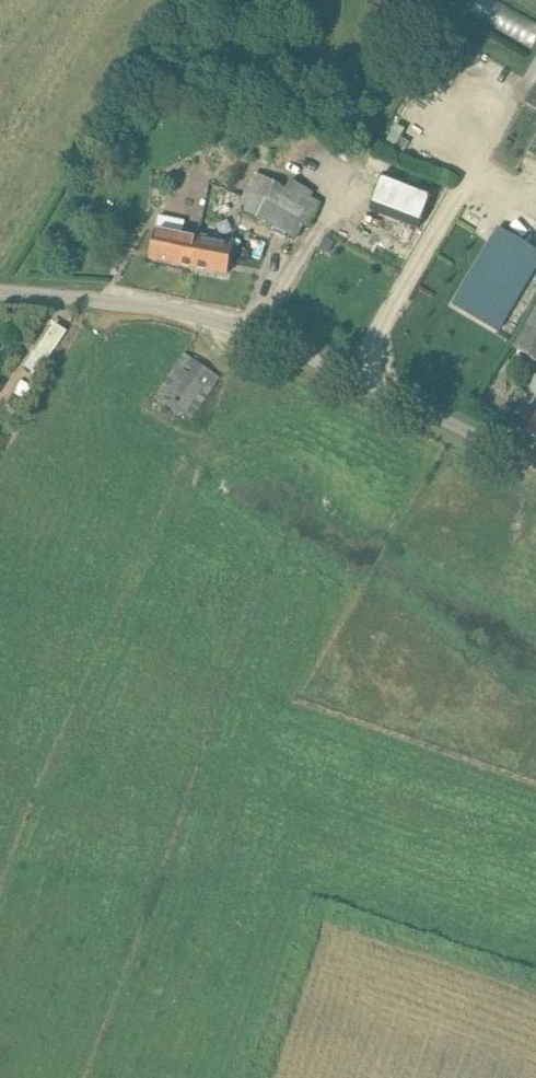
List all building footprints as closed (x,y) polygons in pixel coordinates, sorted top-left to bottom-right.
[(251,33),(244,40),(252,48),(259,41),(251,33)] [(287,189),(258,174),(239,208),(241,210),(240,211),(243,212),(243,211),(275,227),(273,233),(286,237),(287,234),(291,235),(314,193),(291,181),(287,189)] [(385,174),(372,209),(420,228),(433,194),(385,174)] [(159,217),(150,260),(194,269),(201,236),(183,232),(185,222),(159,217)] [(498,232),(453,307),(498,334),(535,271),(535,255),(498,232)] [(234,242),(201,236),(194,269),(227,275),(234,242)] [(516,347),(535,359),(535,312),(516,347)] [(220,377),(185,354),(156,398),(190,422),(220,377)] [(528,432),(535,437),(535,419),(528,432)]
